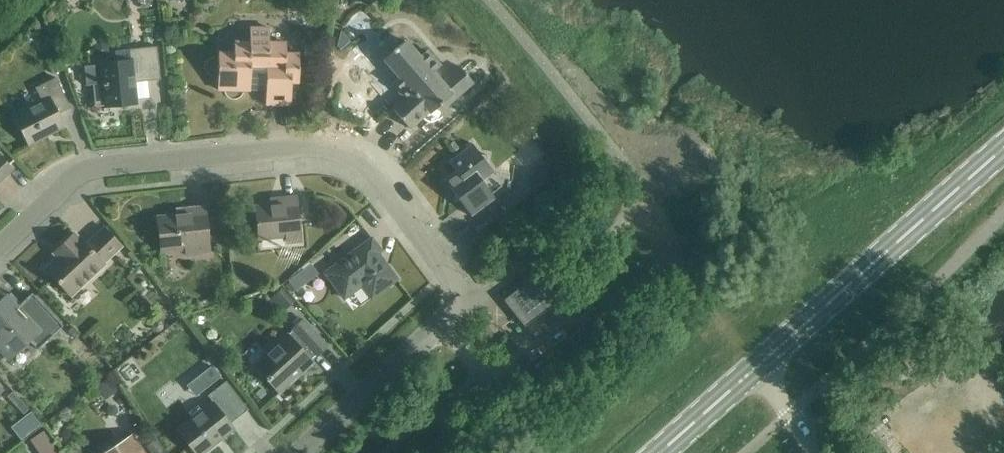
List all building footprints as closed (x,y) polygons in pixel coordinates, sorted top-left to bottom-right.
[(298,82),(299,54),(286,53),(286,43),(269,42),(269,28),(250,28),(250,42),(234,42),(234,52),(218,52),(218,90),(266,91),(266,104),(291,105),(291,82),(298,82)] [(448,104),(473,82),(460,66),(441,82),(433,72),(440,66),(427,50),(419,57),(405,40),(398,46),(389,36),(371,52),(396,80),(393,83),(405,98),(392,109),(409,128),(429,111),(431,113),(445,100),(448,104)] [(116,61),(100,62),(101,64),(84,66),(86,85),(93,85),(95,106),(119,104),(119,107),(137,105),(135,82),(161,80),(157,46),(115,51),(116,61)] [(41,100),(12,115),(28,145),(65,126),(59,114),(71,108),(56,77),(35,88),(41,100)] [(540,163),(551,158),(543,138),(532,142),(540,163)] [(482,181),(494,173),(486,162),(487,155),(480,154),(473,144),(449,162),(456,171),(444,180),(455,194),(454,201),(461,202),(471,216),(495,198),(482,181)] [(14,169),(0,155),(0,182),(14,169)] [(505,167),(504,195),(527,196),(528,168),(505,167)] [(286,236),(287,242),(301,241),(297,197),(283,198),(283,204),(255,207),(258,239),(286,236)] [(209,253),(205,206),(187,208),(188,214),(158,217),(161,251),(185,248),(186,255),(209,253)] [(104,263),(122,246),(104,227),(86,244),(79,237),(78,237),(74,233),(53,253),(57,257),(45,268),(71,296),(105,264),(104,263)] [(381,251),(372,238),(325,273),(344,298),(362,285),(371,298),(397,279),(378,253),(381,251)] [(288,284),(300,299),(315,288),(304,272),(288,284)] [(540,272),(503,300),(524,327),(561,299),(557,293),(540,272)] [(278,303),(285,310),(294,302),(282,288),(269,300),(275,307),(278,303)] [(63,326),(32,293),(16,308),(6,297),(0,302),(0,348),(9,358),(31,337),(40,347),(63,326)] [(565,315),(553,326),(568,342),(580,331),(565,315)] [(296,374),(327,346),(303,320),(287,335),(285,332),(264,351),(267,353),(254,365),(279,393),(296,378),(296,374)] [(248,409),(226,381),(208,396),(213,402),(177,430),(195,452),(204,452),(235,429),(230,423),(248,409)] [(35,437),(44,452),(61,452),(48,430),(35,437)] [(132,434),(117,444),(121,450),(117,452),(144,452),(132,434)]
